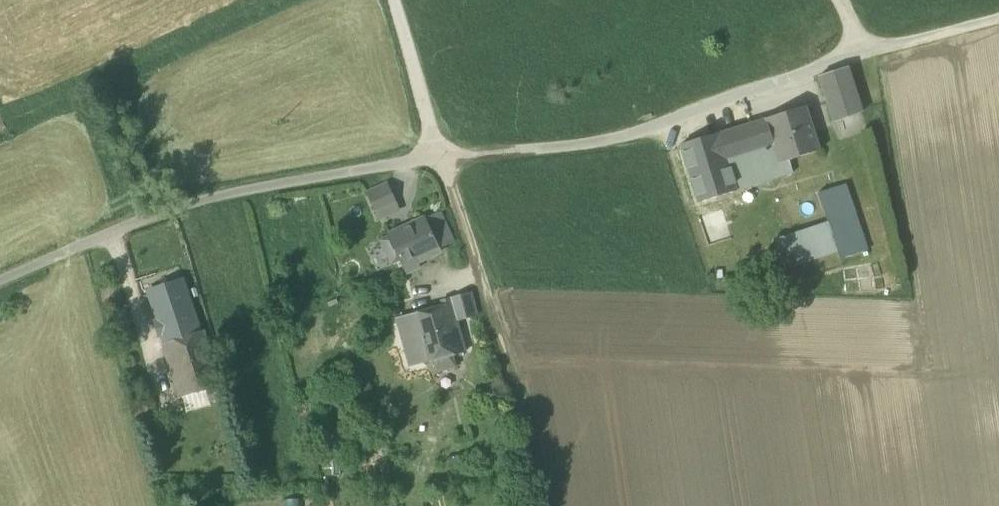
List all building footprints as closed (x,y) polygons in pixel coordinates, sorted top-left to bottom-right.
[(819,77),(835,124),(862,115),(847,68),(819,77)] [(766,118),(779,163),(789,160),(820,150),(806,106),(766,118)] [(766,118),(718,133),(736,191),(793,173),(789,160),(779,163),(766,118)] [(699,203),(736,191),(718,133),(681,145),(699,203)] [(383,209),(386,216),(398,210),(386,184),(368,192),(377,212),(383,209)] [(828,222),(834,240),(861,231),(845,185),(819,193),(828,222)] [(383,209),(377,212),(380,218),(386,216),(383,209)] [(426,218),(439,247),(453,241),(440,212),(426,218)] [(400,259),(406,272),(419,266),(416,258),(439,248),(439,247),(426,218),(392,233),(387,235),(388,237),(381,240),(392,263),(400,259)] [(785,269),(838,252),(834,240),(828,222),(775,239),(785,269)] [(867,250),(861,231),(834,240),(838,252),(841,258),(867,250)] [(167,344),(198,334),(181,284),(151,294),(160,321),(153,323),(159,339),(165,337),(167,344)] [(452,304),(457,320),(476,314),(471,293),(441,301),(442,307),(452,304)] [(434,360),(437,371),(455,367),(452,355),(465,352),(457,320),(452,304),(442,307),(397,318),(410,366),(434,360)] [(163,345),(171,368),(209,356),(202,332),(198,334),(167,344),(163,345)] [(171,368),(180,394),(181,394),(205,386),(218,382),(209,356),(171,368)] [(211,405),(205,386),(181,394),(187,413),(211,405)]
